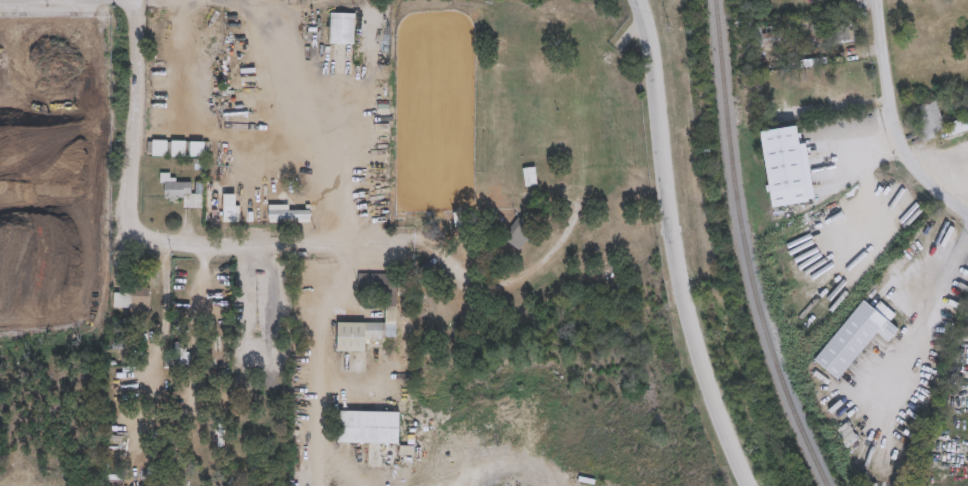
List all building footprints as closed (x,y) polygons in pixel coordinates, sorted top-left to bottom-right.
[(355,12),(355,42),(330,42),(330,12),(355,12)] [(830,42),(829,28),(853,26),(854,39),(830,42)] [(946,128),(930,135),(919,106),(935,99),(946,128)] [(965,117),(967,126),(967,129),(953,135),(948,123),(965,117)] [(760,130),(797,125),(803,165),(810,164),(813,182),(806,183),(808,202),(771,207),(760,130)] [(205,156),(148,156),(148,139),(205,140),(205,156)] [(538,184),(526,186),(523,168),(535,166),(538,184)] [(182,205),(183,197),(161,197),(161,172),(176,173),(176,181),(195,181),(195,193),(205,193),(204,205),(182,205)] [(299,206),(294,201),(287,207),(276,196),(288,185),(303,202),(299,206)] [(454,226),(454,212),(465,212),(465,226),(454,226)] [(396,274),(397,324),(387,324),(387,339),(366,340),(366,351),(338,351),(338,323),(386,322),(385,289),(358,289),(358,275),(396,274)] [(150,288),(150,308),(114,308),(114,288),(150,288)] [(880,300),(896,313),(890,321),(899,328),(888,342),(876,332),(838,379),(814,359),(863,299),(874,308),(880,300)] [(220,305),(220,338),(211,338),(211,305),(220,305)] [(339,443),(339,410),(400,410),(400,443),(339,443)] [(122,435),(121,442),(104,442),(104,434),(122,435)] [(226,446),(213,446),(213,435),(226,435),(226,446)] [(122,473),(122,480),(106,482),(105,474),(122,473)]
